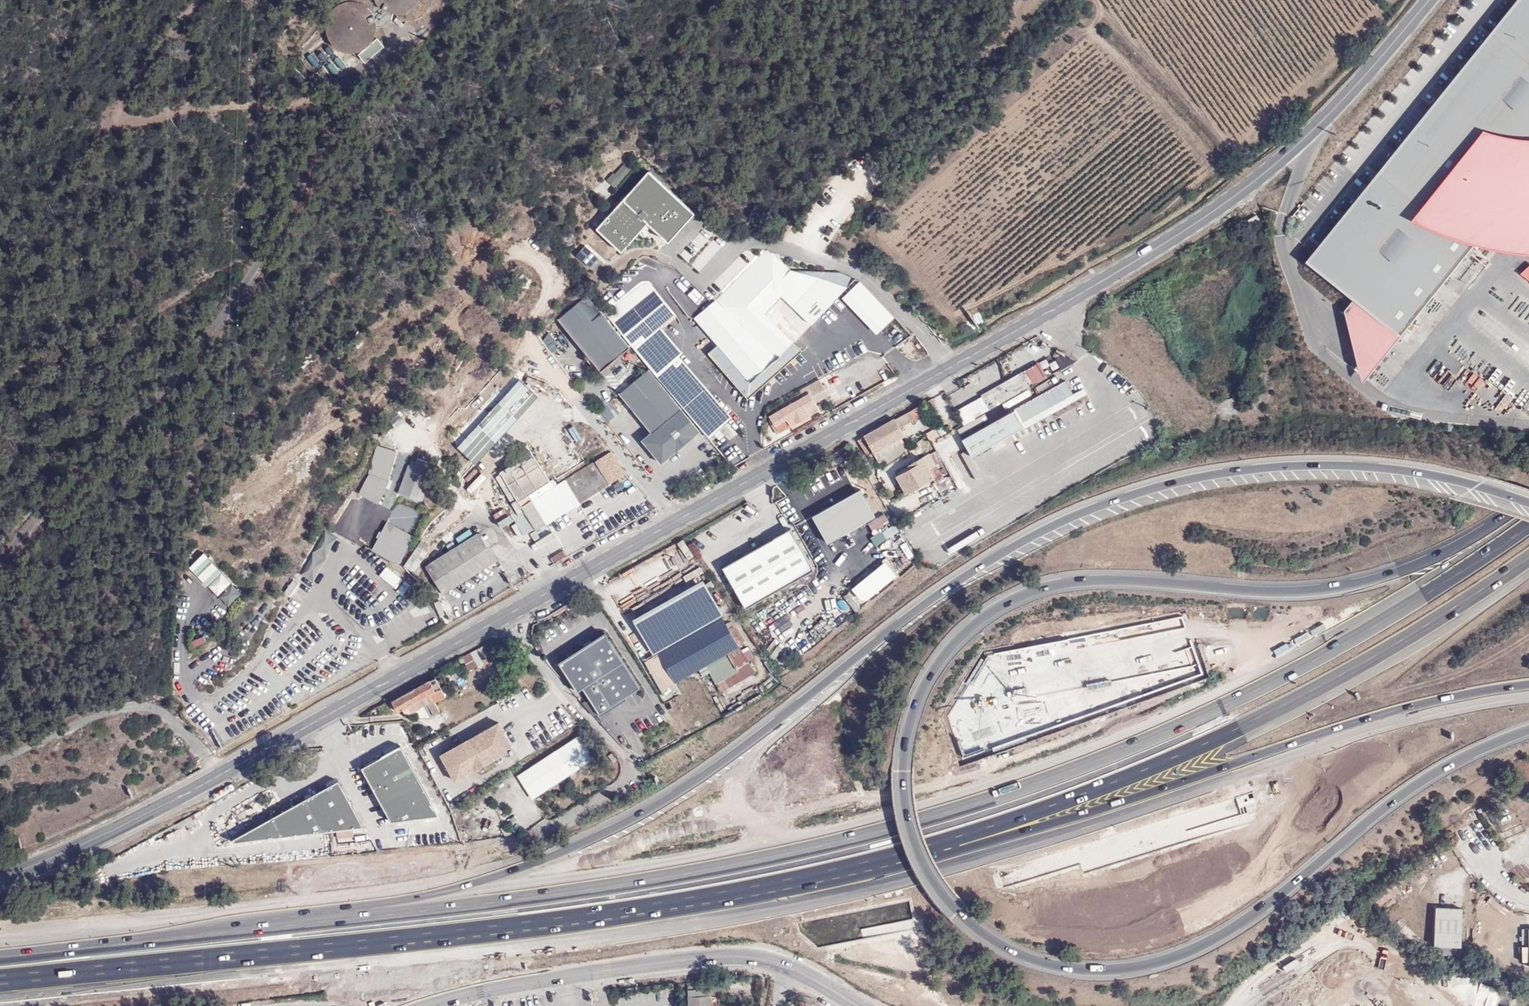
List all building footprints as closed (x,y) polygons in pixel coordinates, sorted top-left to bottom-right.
[(401,12),(407,10),(413,7),(417,3),(418,0),(374,0),(377,5),(382,9),(388,12),(395,13),(401,12)] [(1308,261),(1397,333),(1467,246),(1528,169),(1528,0),(1518,0),(1308,261)] [(371,44),(374,39),(376,34),(377,28),(377,23),(375,17),(373,12),(369,8),(364,4),(359,2),(354,1),(348,1),(343,2),(337,5),(333,8),(329,13),(327,17),(325,23),(325,28),(326,34),(328,39),(331,44),(336,47),(340,50),(346,52),(351,53),(357,52),(362,50),(367,47),(371,44)] [(334,55),(324,67),(334,76),(345,65),(334,55)] [(615,187),(630,171),(623,164),(608,180),(615,187)] [(649,169),(603,219),(631,238),(648,220),(669,240),(695,211),(649,169)] [(1467,246),(1505,251),(1528,252),(1528,169),(1467,246)] [(1248,220),(1251,225),(1259,220),(1256,215),(1248,220)] [(603,219),(597,226),(621,249),(631,238),(603,219)] [(652,237),(662,244),(667,239),(656,231),(652,237)] [(856,277),(840,271),(818,271),(792,270),(773,251),(771,252),(768,249),(762,254),(773,256),(790,274),(829,273),(851,282),(856,277)] [(696,260),(702,265),(708,259),(702,254),(696,260)] [(851,282),(829,273),(790,274),(773,256),(762,254),(757,259),(716,300),(738,322),(742,318),(785,365),(801,350),(766,313),(782,296),(812,324),(851,282)] [(1528,281),(1528,262),(1519,273),(1528,281)] [(895,318),(860,282),(841,299),(876,335),(895,318)] [(702,429),(711,439),(731,421),(677,357),(681,354),(659,327),(674,314),(650,286),(646,284),(640,285),(635,289),(604,314),(650,368),(702,429)] [(587,295),(558,319),(601,371),(630,347),(587,295)] [(749,398),(785,365),(742,318),(738,322),(716,300),(694,318),(712,337),(708,340),(713,345),(716,342),(719,345),(710,354),(749,398)] [(551,334),(542,339),(550,353),(559,347),(551,334)] [(661,462),(702,429),(650,368),(620,393),(652,431),(642,439),(661,462)] [(526,375),(501,398),(506,403),(530,380),(526,375)] [(981,384),(977,378),(967,384),(971,391),(981,384)] [(1066,381),(1015,409),(1022,423),(1073,394),(1066,381)] [(1020,391),(1014,382),(996,392),(995,391),(985,396),(986,398),(958,414),(965,425),(993,409),(992,407),(1020,391)] [(429,387),(423,392),(437,409),(443,404),(429,387)] [(801,390),(802,392),(804,396),(809,393),(806,387),(801,390)] [(769,416),(779,432),(790,426),(810,415),(806,408),(815,402),(809,393),(804,396),(802,392),(781,404),(781,405),(771,410),(773,413),(769,416)] [(621,412),(613,402),(600,411),(608,421),(621,412)] [(806,408),(810,415),(819,410),(815,402),(806,408)] [(929,414),(925,404),(909,412),(913,420),(914,422),(929,414)] [(913,420),(909,412),(890,422),(859,439),(867,454),(873,451),(897,439),(904,435),(901,426),(913,420)] [(790,426),(792,429),(812,418),(810,415),(790,426)] [(482,420),(462,440),(467,445),(489,423),(482,420)] [(929,439),(940,432),(938,429),(927,435),(929,439)] [(931,444),(943,437),(940,432),(929,439),(931,444)] [(904,452),(897,439),(873,451),(879,462),(885,459),(887,462),(904,452)] [(378,502),(387,482),(397,450),(377,445),(368,473),(358,494),(378,502)] [(512,526),(516,532),(519,537),(534,527),(536,530),(552,521),(626,474),(611,451),(557,485),(556,483),(553,478),(550,480),(529,447),(501,483),(509,496),(515,493),(523,506),(511,513),(517,522),(512,526)] [(942,462),(936,450),(928,455),(935,466),(942,462)] [(935,466),(928,455),(928,454),(907,467),(909,470),(896,477),(908,495),(933,480),(935,484),(943,480),(935,466)] [(474,457),(460,475),(467,480),(481,463),(474,457)] [(408,473),(402,493),(418,499),(431,463),(417,459),(415,465),(408,463),(405,472),(408,473)] [(398,491),(402,493),(408,473),(405,472),(398,491)] [(926,494),(932,505),(951,495),(943,480),(935,484),(938,488),(926,494)] [(428,489),(420,496),(429,506),(437,499),(428,489)] [(828,539),(872,513),(861,496),(817,521),(828,539)] [(415,530),(422,513),(403,505),(396,522),(415,530)] [(867,521),(873,534),(891,525),(885,513),(867,521)] [(415,535),(386,521),(373,547),(401,561),(415,535)] [(876,546),(898,531),(893,523),(871,538),(876,546)] [(746,607),(814,569),(791,528),(723,566),(746,607)] [(499,558),(482,532),(426,567),(443,594),(499,558)] [(225,606),(240,592),(206,556),(191,570),(225,606)] [(385,566),(378,575),(395,588),(402,579),(385,566)] [(690,584),(704,575),(699,566),(685,575),(690,584)] [(683,641),(723,617),(703,582),(634,622),(655,657),(683,641)] [(417,589),(411,584),(403,594),(409,599),(417,589)] [(723,617),(683,641),(699,669),(703,676),(710,672),(721,692),(755,672),(740,645),(743,643),(733,626),(730,628),(723,617)] [(607,628),(559,659),(579,690),(586,685),(602,710),(643,685),(607,628)] [(194,645),(205,640),(203,635),(192,640),(194,645)] [(679,690),(675,683),(699,669),(683,641),(655,657),(645,662),(666,697),(679,690)] [(476,650),(463,658),(469,670),(483,663),(476,650)] [(435,678),(392,702),(397,712),(403,709),(404,711),(409,712),(414,711),(424,705),(427,704),(434,716),(440,713),(435,702),(446,696),(441,688),(435,678)] [(441,688),(446,696),(452,693),(447,685),(441,688)] [(584,693),(579,697),(592,716),(597,712),(584,693)] [(424,705),(414,711),(417,717),(431,718),(424,705)] [(469,740),(441,755),(456,781),(514,748),(499,722),(480,733),(481,736),(470,742),(469,740)] [(480,733),(469,740),(470,742),(481,736),(480,733)] [(580,736),(518,776),(532,798),(594,758),(580,736)] [(401,747),(362,768),(391,822),(415,819),(435,808),(401,747)] [(337,822),(340,830),(364,828),(338,781),(305,800),(323,795),(337,822)] [(278,815),(289,836),(340,830),(337,822),(323,795),(305,800),(278,815)] [(435,808),(415,819),(440,816),(435,808)] [(232,840),(233,843),(289,836),(278,815),(232,840)] [(1462,908),(1436,907),(1434,945),(1460,946),(1462,908)] [(725,1000),(724,981),(686,985),(686,992),(707,991),(707,1002),(725,1000)] [(707,1002),(707,991),(686,992),(687,1005),(707,1005),(707,1002)]
